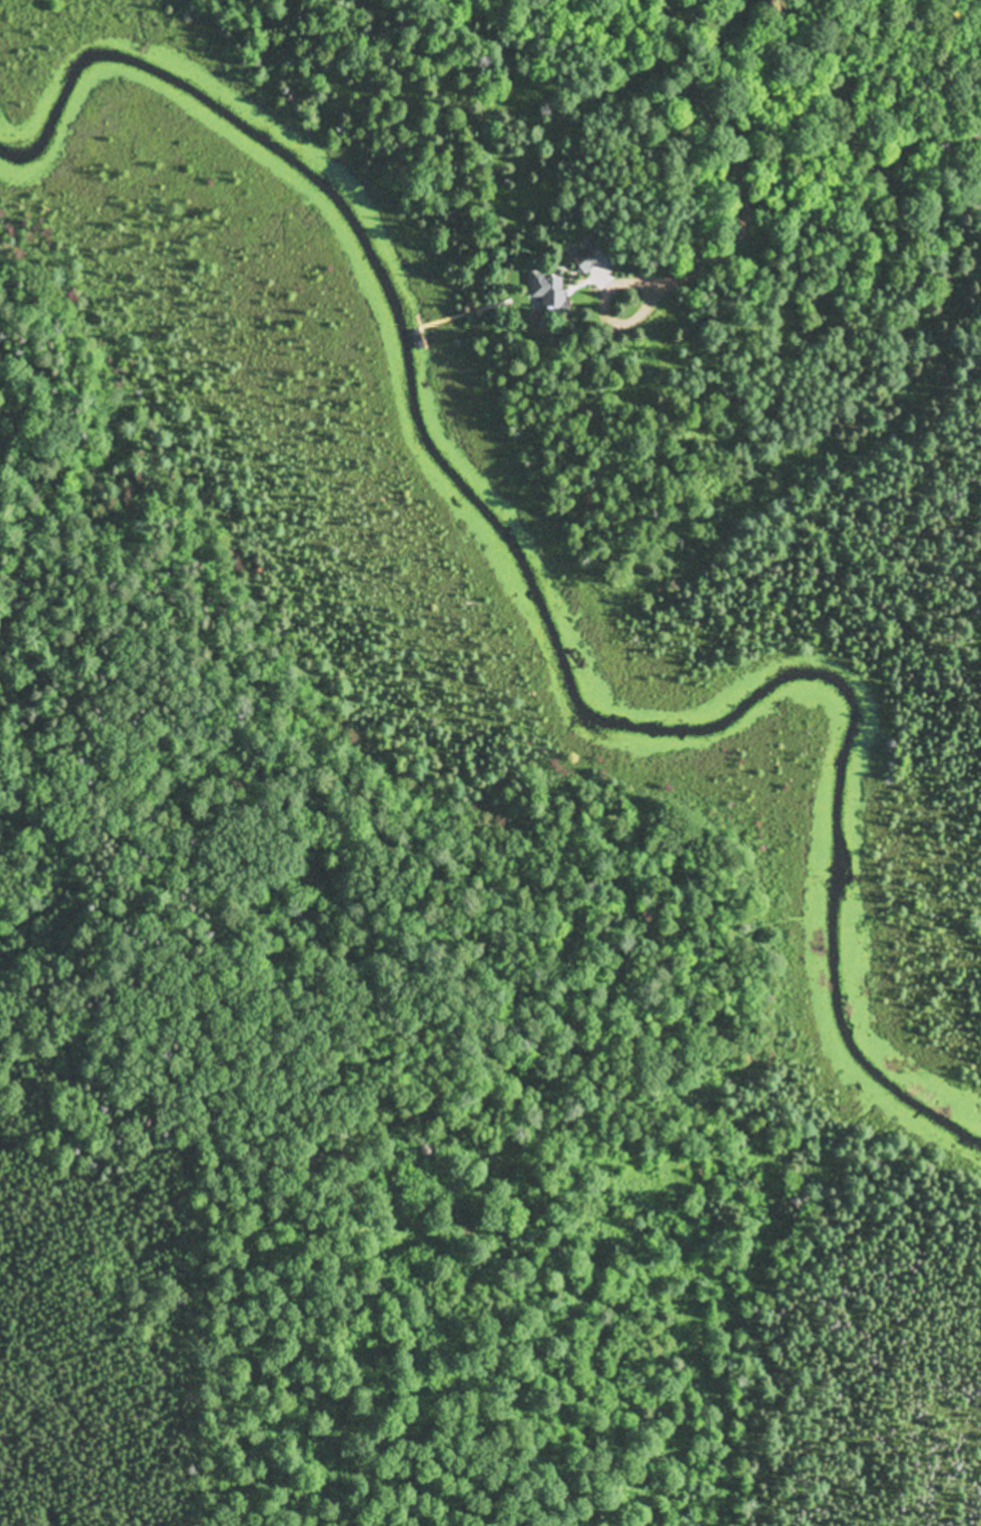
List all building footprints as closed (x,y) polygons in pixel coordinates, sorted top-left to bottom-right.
[(532,274),(529,305),(555,307),(556,289),(559,289),(560,276),(532,274)]
